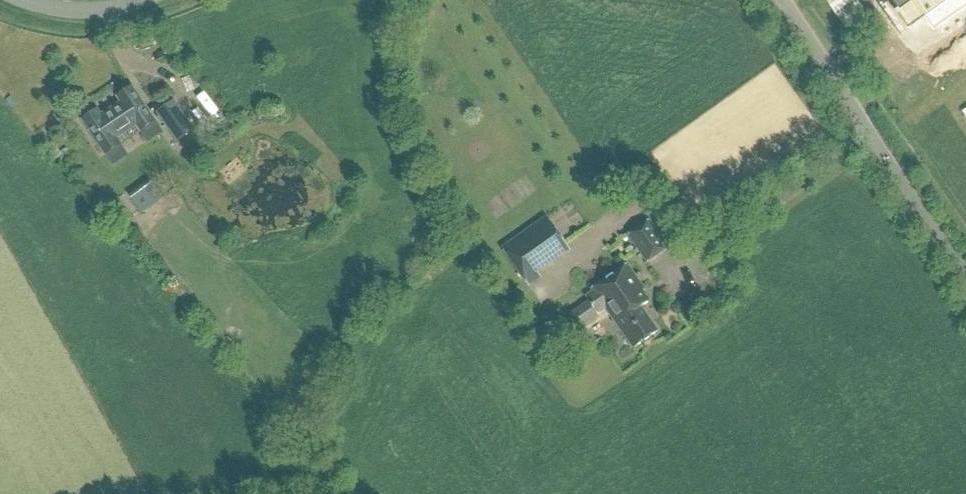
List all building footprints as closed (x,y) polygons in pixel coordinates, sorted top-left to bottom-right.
[(916,42),(960,11),(952,0),(886,0),(916,42)] [(137,126),(141,132),(148,143),(164,132),(157,121),(156,122),(132,87),(117,97),(122,103),(102,116),(97,110),(82,120),(106,156),(113,167),(130,156),(122,144),(121,145),(117,139),(137,126)] [(198,132),(216,123),(198,90),(180,99),(198,132)] [(156,112),(177,142),(194,131),(173,100),(156,112)] [(164,199),(149,179),(131,197),(145,214),(164,199)] [(546,217),(501,248),(527,286),(540,277),(533,266),(565,243),(546,217)] [(630,234),(629,239),(647,263),(650,263),(668,251),(669,247),(652,223),(647,222),(630,234)] [(628,265),(593,289),(594,290),(585,296),(589,301),(570,314),(571,315),(569,316),(576,327),(579,325),(580,326),(598,314),(599,315),(607,309),(635,349),(659,332),(642,308),(651,302),(644,292),(646,290),(628,265)]
